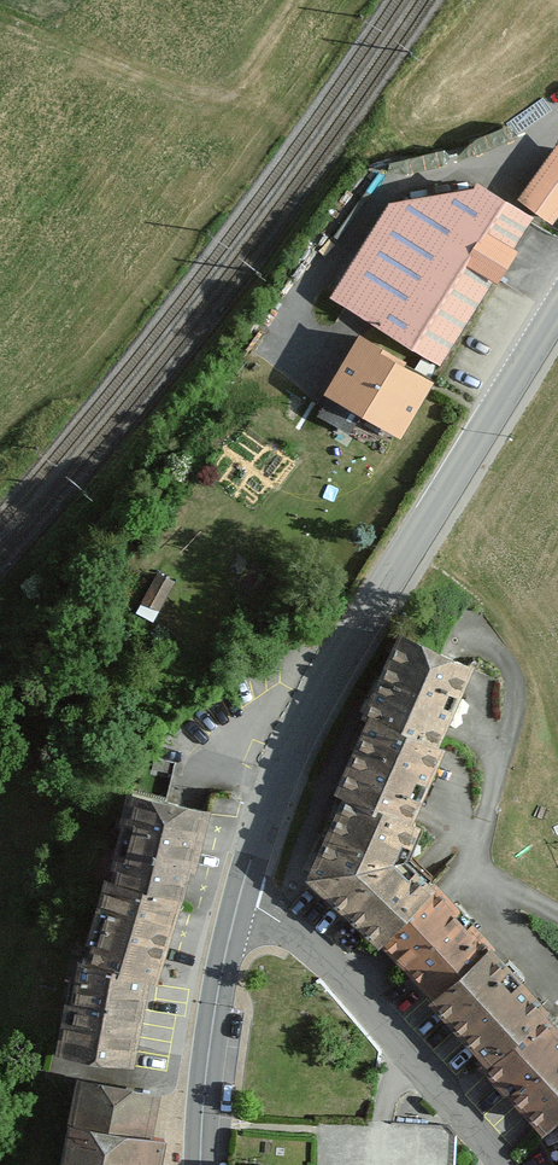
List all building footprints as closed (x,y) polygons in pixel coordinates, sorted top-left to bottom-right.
[(554,221),(557,216),(557,147),(520,198),(554,221)] [(330,300),(441,367),(534,218),(477,182),(471,192),(388,206),(330,300)] [(436,384),(359,338),(327,391),(404,437),(436,384)] [(354,431),(363,414),(335,399),(326,416),(354,431)] [(172,583),(156,576),(144,602),(160,609),(172,583)] [(401,635),(367,712),(373,715),(443,747),(476,666),(401,635)] [(443,747),(373,715),(335,793),(346,797),(416,826),(449,752),(443,747)] [(126,797),(84,962),(151,978),(158,980),(204,818),(126,797)] [(416,826),(346,797),(306,881),(384,957),(431,1002),(490,950),(495,945),(445,894),(405,856),(420,827),(416,826)] [(551,1012),(490,950),(431,1002),(490,1069),(547,1015),(551,1012)] [(64,1052),(130,1067),(151,978),(85,963),(64,1052)] [(547,1015),(490,1069),(484,1073),(545,1137),(557,1126),(557,1027),(547,1015)] [(164,1140),(150,1138),(157,1095),(71,1082),(59,1164),(160,1164),(164,1140)] [(317,1119),(315,1164),(455,1164),(456,1138),(445,1127),(317,1119)]
